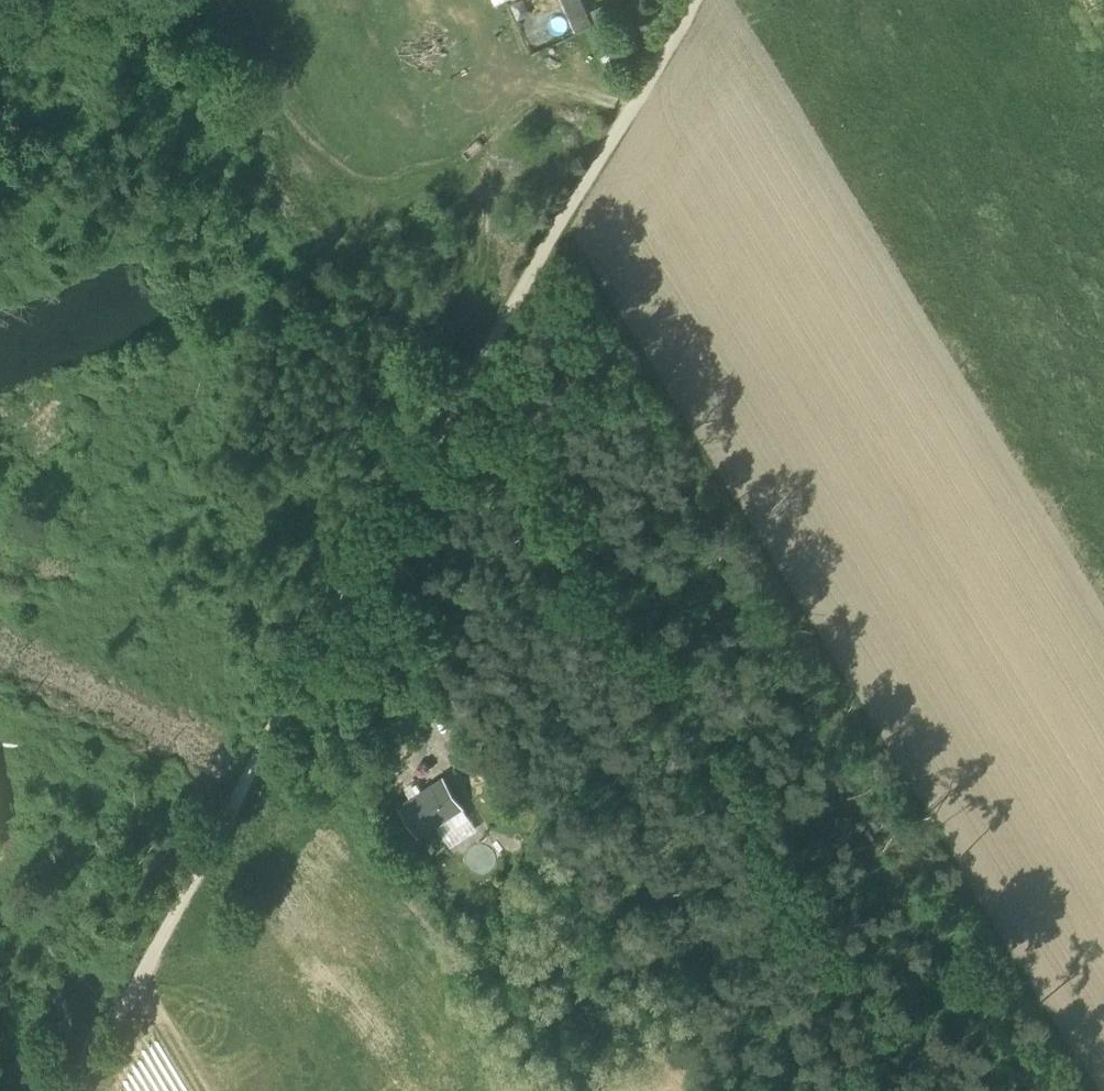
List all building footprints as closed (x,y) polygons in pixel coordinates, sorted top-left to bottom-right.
[(576,29),(592,22),(582,0),(563,0),(576,29)] [(399,806),(418,835),(435,825),(463,807),(443,777),(399,806)] [(472,822),(463,807),(435,825),(445,841),(472,822)]
